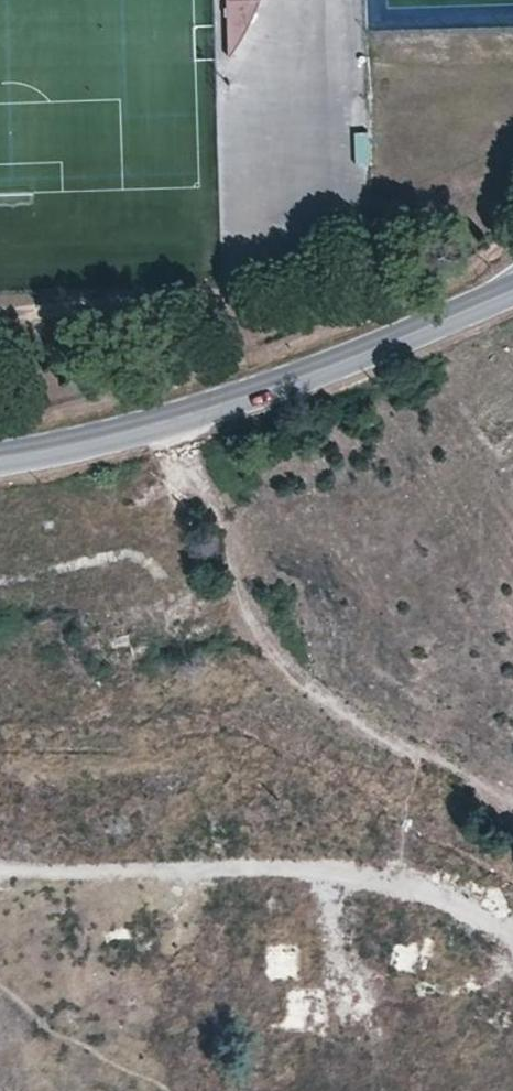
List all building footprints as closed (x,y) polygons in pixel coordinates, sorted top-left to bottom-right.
[(229,56),(239,43),(249,25),(260,0),(227,0),(229,56)] [(367,96),(351,96),(354,163),(369,163),(367,96)] [(263,937),(262,1033),(307,1033),(308,937),(263,937)] [(10,964),(0,964),(0,978),(9,978),(10,964)]
